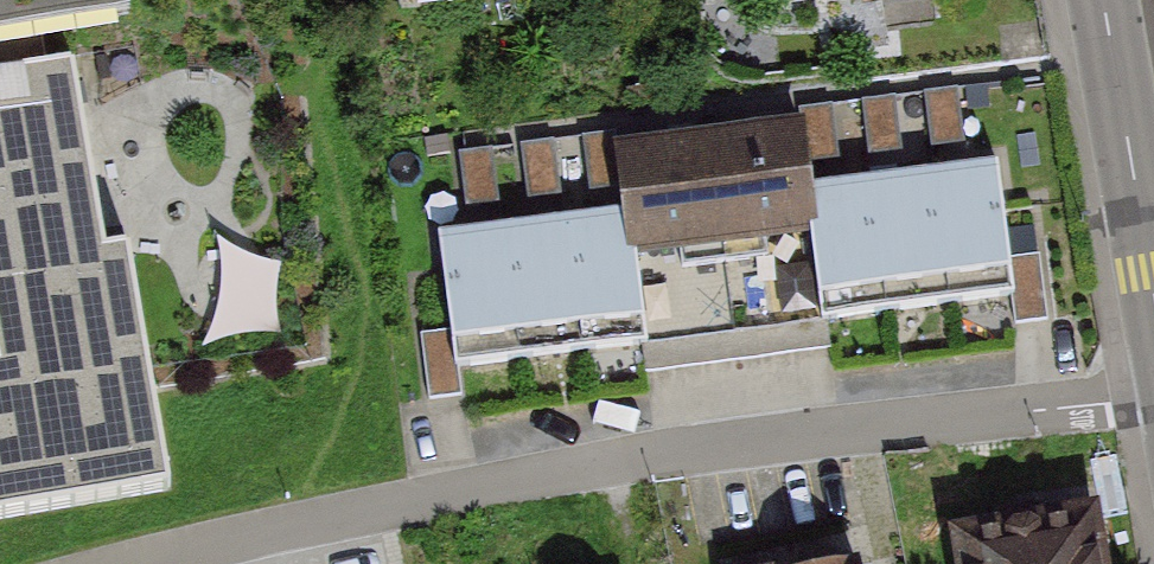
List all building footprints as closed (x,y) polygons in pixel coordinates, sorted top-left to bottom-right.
[(76,51),(130,42),(124,0),(0,0),(0,63),(76,51)] [(177,488),(135,232),(107,236),(76,51),(0,63),(0,516),(177,488)] [(797,112),(706,124),(737,356),(828,344),(825,325),(806,179),(797,112)] [(706,124),(611,136),(620,203),(639,346),(642,368),(737,356),(706,124)] [(1007,257),(993,155),(930,163),(949,309),(1012,301),(1007,257)] [(873,171),(892,316),(949,309),(930,163),(873,171)] [(825,325),(892,316),(873,171),(806,179),(825,325)] [(571,355),(639,346),(620,203),(552,212),(571,355)] [(507,363),(571,355),(552,212),(488,220),(507,363)] [(453,370),(507,363),(488,220),(434,227),(453,370)] [(1016,327),(1048,322),(1039,253),(1007,257),(1012,301),(1016,327)] [(943,553),(945,563),(1101,563),(1095,528),(943,553)]
